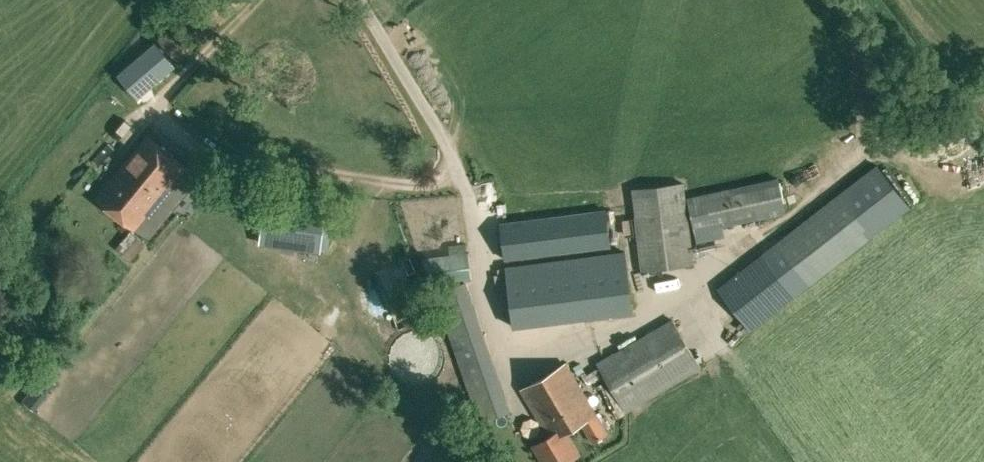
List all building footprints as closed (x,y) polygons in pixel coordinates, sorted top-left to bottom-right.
[(124,164),(162,195),(185,166),(147,136),(124,164)] [(162,195),(124,164),(96,198),(134,229),(162,195)] [(779,240),(718,288),(750,329),(809,283),(909,206),(877,165),(779,240)] [(244,177),(237,217),(297,226),(303,187),(244,177)] [(722,225),(749,220),(785,212),(778,178),(688,197),(698,241),(724,236),(722,225)] [(694,263),(686,199),(684,183),(633,189),(635,205),(637,229),(640,249),(642,269),(694,263)] [(631,206),(508,221),(501,222),(503,237),(493,238),(494,253),(500,252),(501,258),(634,242),(635,250),(640,249),(637,229),(634,230),(631,206)] [(306,247),(327,245),(325,228),(305,230),(306,247)] [(627,253),(507,267),(514,327),(634,312),(627,253)] [(479,421),(509,410),(490,355),(465,281),(435,291),(460,365),(479,421)] [(672,318),(596,363),(626,413),(702,368),(672,318)] [(563,428),(565,431),(581,422),(592,442),(607,433),(565,363),(521,389),(549,436),(563,428)] [(549,436),(534,445),(543,461),(563,461),(578,453),(565,431),(563,428),(549,436)]
